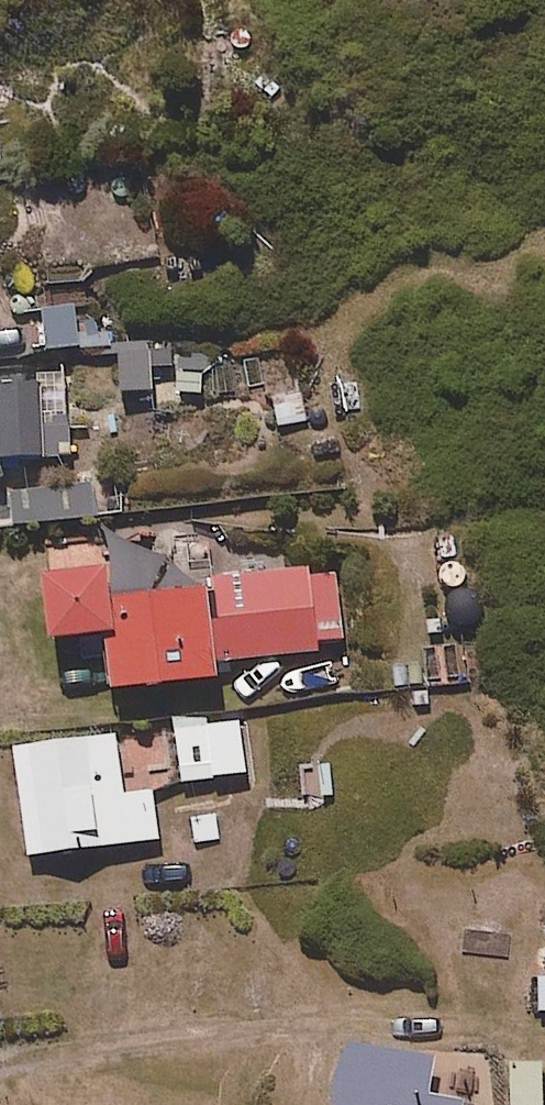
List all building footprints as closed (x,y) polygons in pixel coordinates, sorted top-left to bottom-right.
[(111,307),(44,309),(45,350),(112,349),(111,307)] [(173,337),(118,342),(124,394),(152,391),(149,367),(175,364),(173,337)] [(161,418),(188,416),(186,395),(201,394),(200,374),(158,377),(161,418)] [(3,485),(2,463),(70,460),(67,385),(0,389),(0,486),(3,485)] [(308,396),(269,402),(274,432),(313,426),(308,396)] [(92,478),(10,483),(13,527),(95,522),(92,478)] [(213,584),(206,521),(103,531),(105,545),(50,550),(54,587),(39,588),(45,651),(101,645),(107,698),(213,687),(211,667),(318,655),(317,646),(343,643),(335,571),(213,584)] [(241,720),(176,723),(179,782),(244,779),(241,720)] [(123,797),(115,739),(13,753),(28,861),(158,843),(151,793),(123,797)] [(350,1049),(342,1104),(466,1104),(431,1099),(436,1062),(350,1049)] [(515,1064),(515,1104),(544,1104),(544,1064),(515,1064)]
